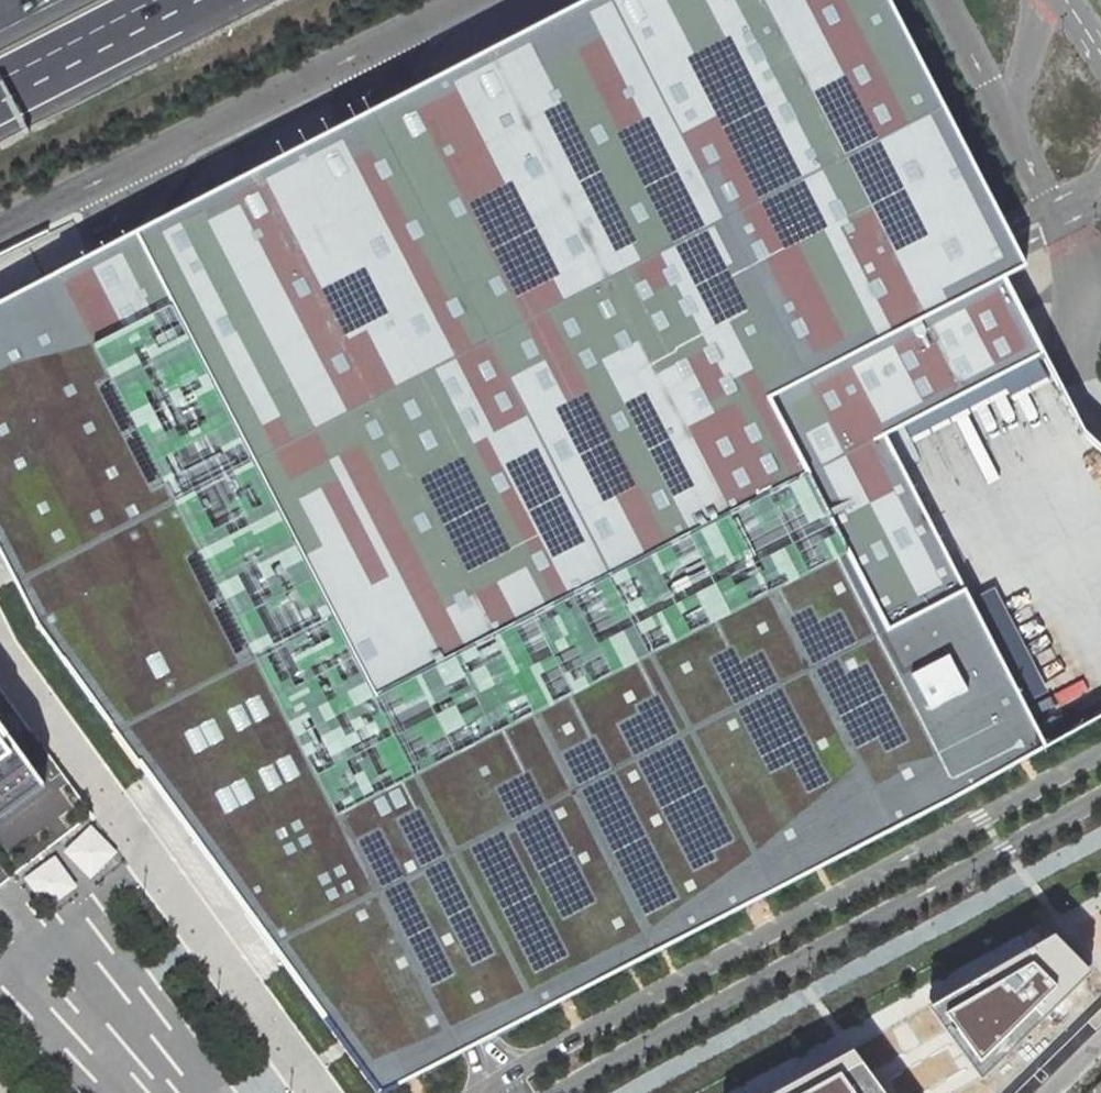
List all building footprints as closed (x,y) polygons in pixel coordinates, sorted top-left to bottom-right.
[(1100,715),(1100,418),(1084,396),(1025,277),(1043,267),(1029,241),(1020,224),(906,0),(599,0),(445,78),(376,112),(213,203),(0,315),(0,520),(18,552),(64,632),(165,805),(263,940),(283,967),(336,1041),(340,1046),(346,1054),(375,1092),(383,1092),(403,1083),(417,1076),(462,1053),(490,1039),(497,1035),(559,1002),(945,797),(1100,715)] [(0,692),(0,888),(14,877),(87,813),(0,692)] [(41,905),(77,882),(75,879),(112,856),(93,827),(21,873),(41,905)] [(1054,935),(931,1005),(983,1083),(1091,971),(1054,935)] [(773,1092),(885,1092),(853,1048),(773,1092)]
